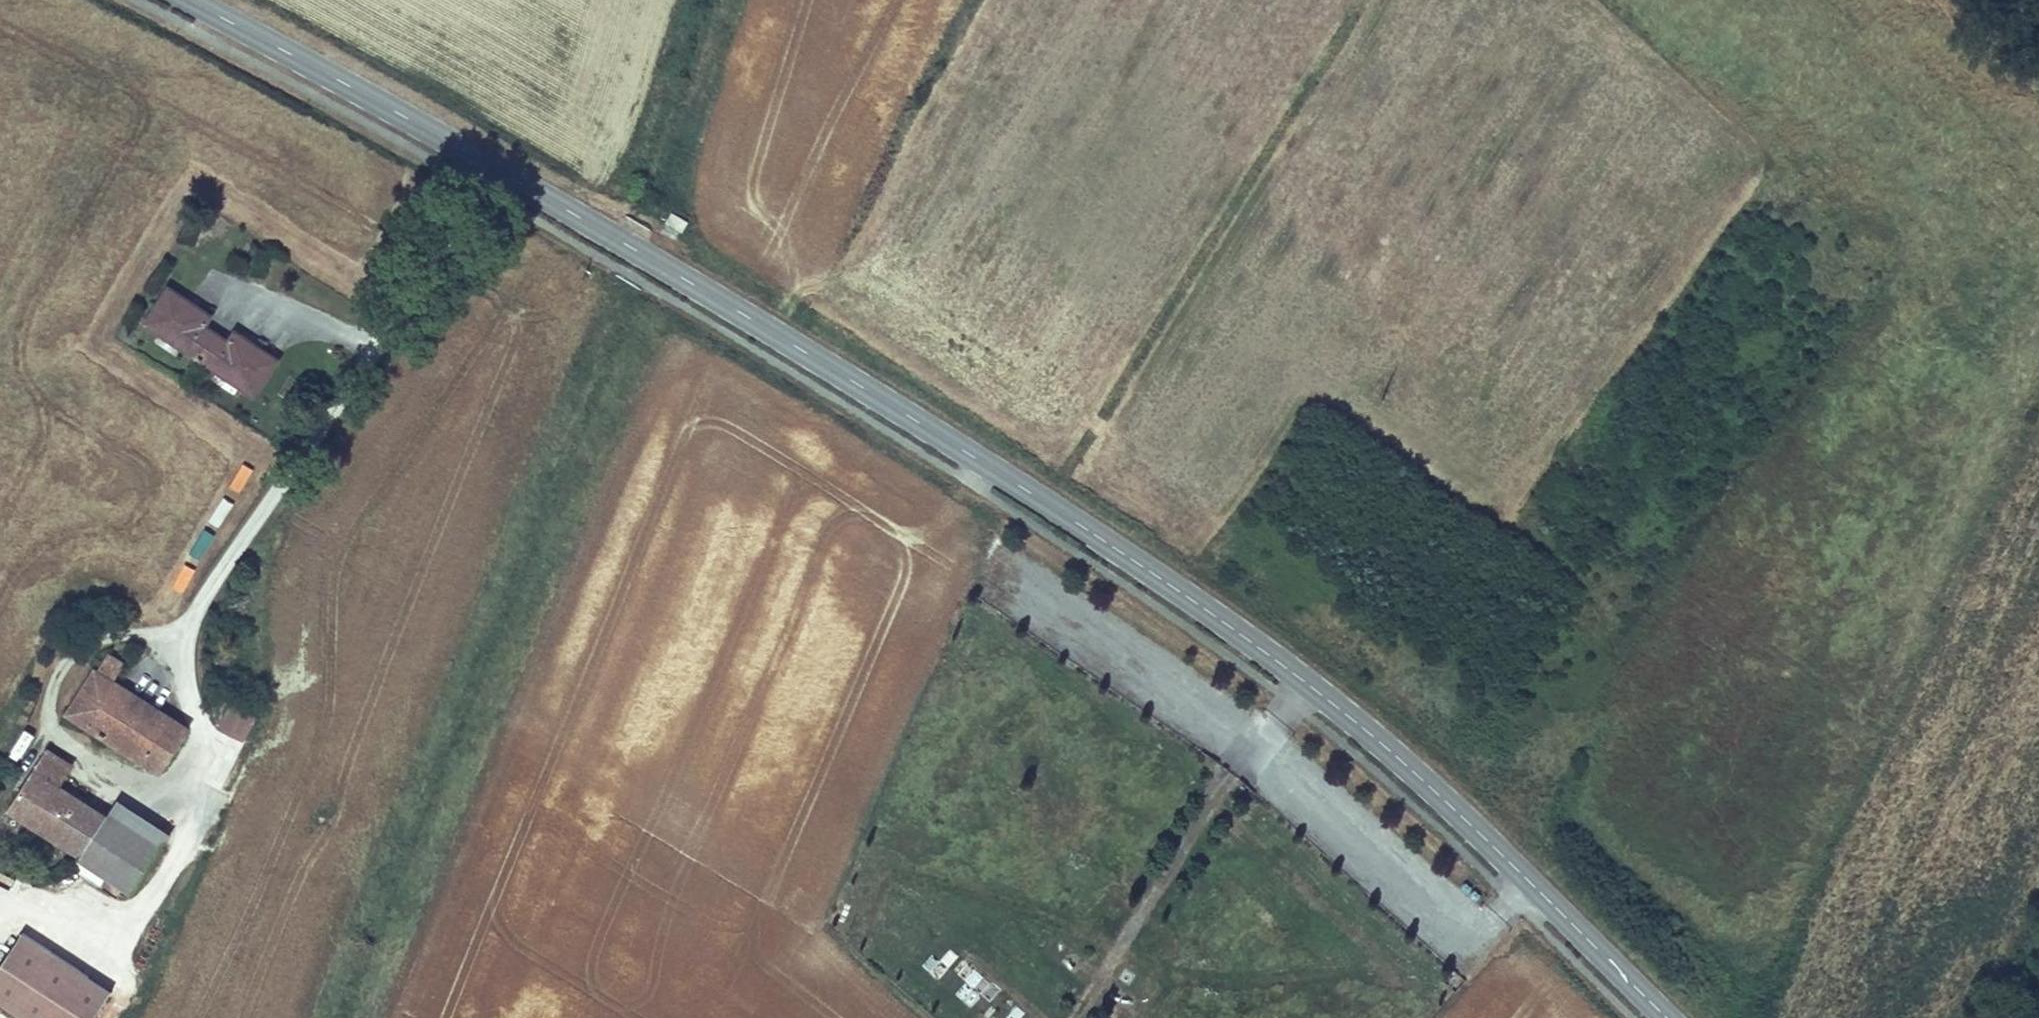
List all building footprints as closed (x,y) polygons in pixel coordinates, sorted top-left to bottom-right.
[(279,359),(235,331),(228,341),(205,325),(212,315),(168,286),(144,323),(199,360),(254,396),(279,359)] [(95,671),(68,712),(162,771),(188,730),(111,681),(121,664),(106,655),(95,671)] [(234,721),(226,717),(222,725),(230,729),(234,721)] [(8,808),(31,823),(55,838),(80,853),(82,855),(106,817),(81,801),(81,800),(57,785),(70,764),(46,749),(8,808)] [(80,853),(77,858),(106,877),(133,894),(164,847),(109,812),(106,817),(82,855),(80,853)] [(100,886),(106,877),(77,858),(72,866),(100,886)] [(22,933),(0,967),(0,1003),(24,1017),(95,1017),(112,991),(22,933)]
